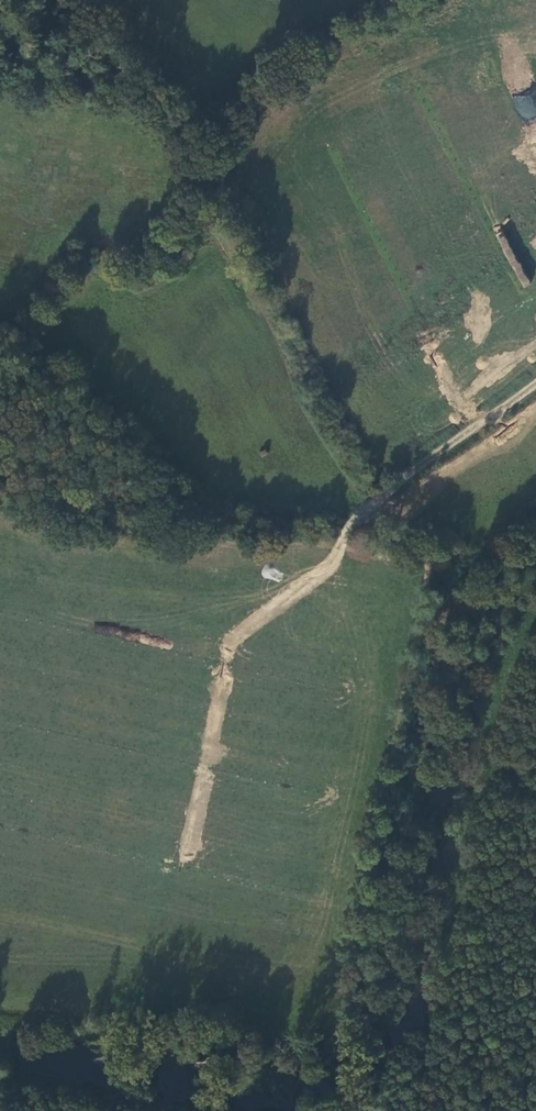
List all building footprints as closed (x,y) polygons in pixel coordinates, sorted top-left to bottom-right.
[(515,97),(516,115),(535,115),(534,96),(515,97)]
